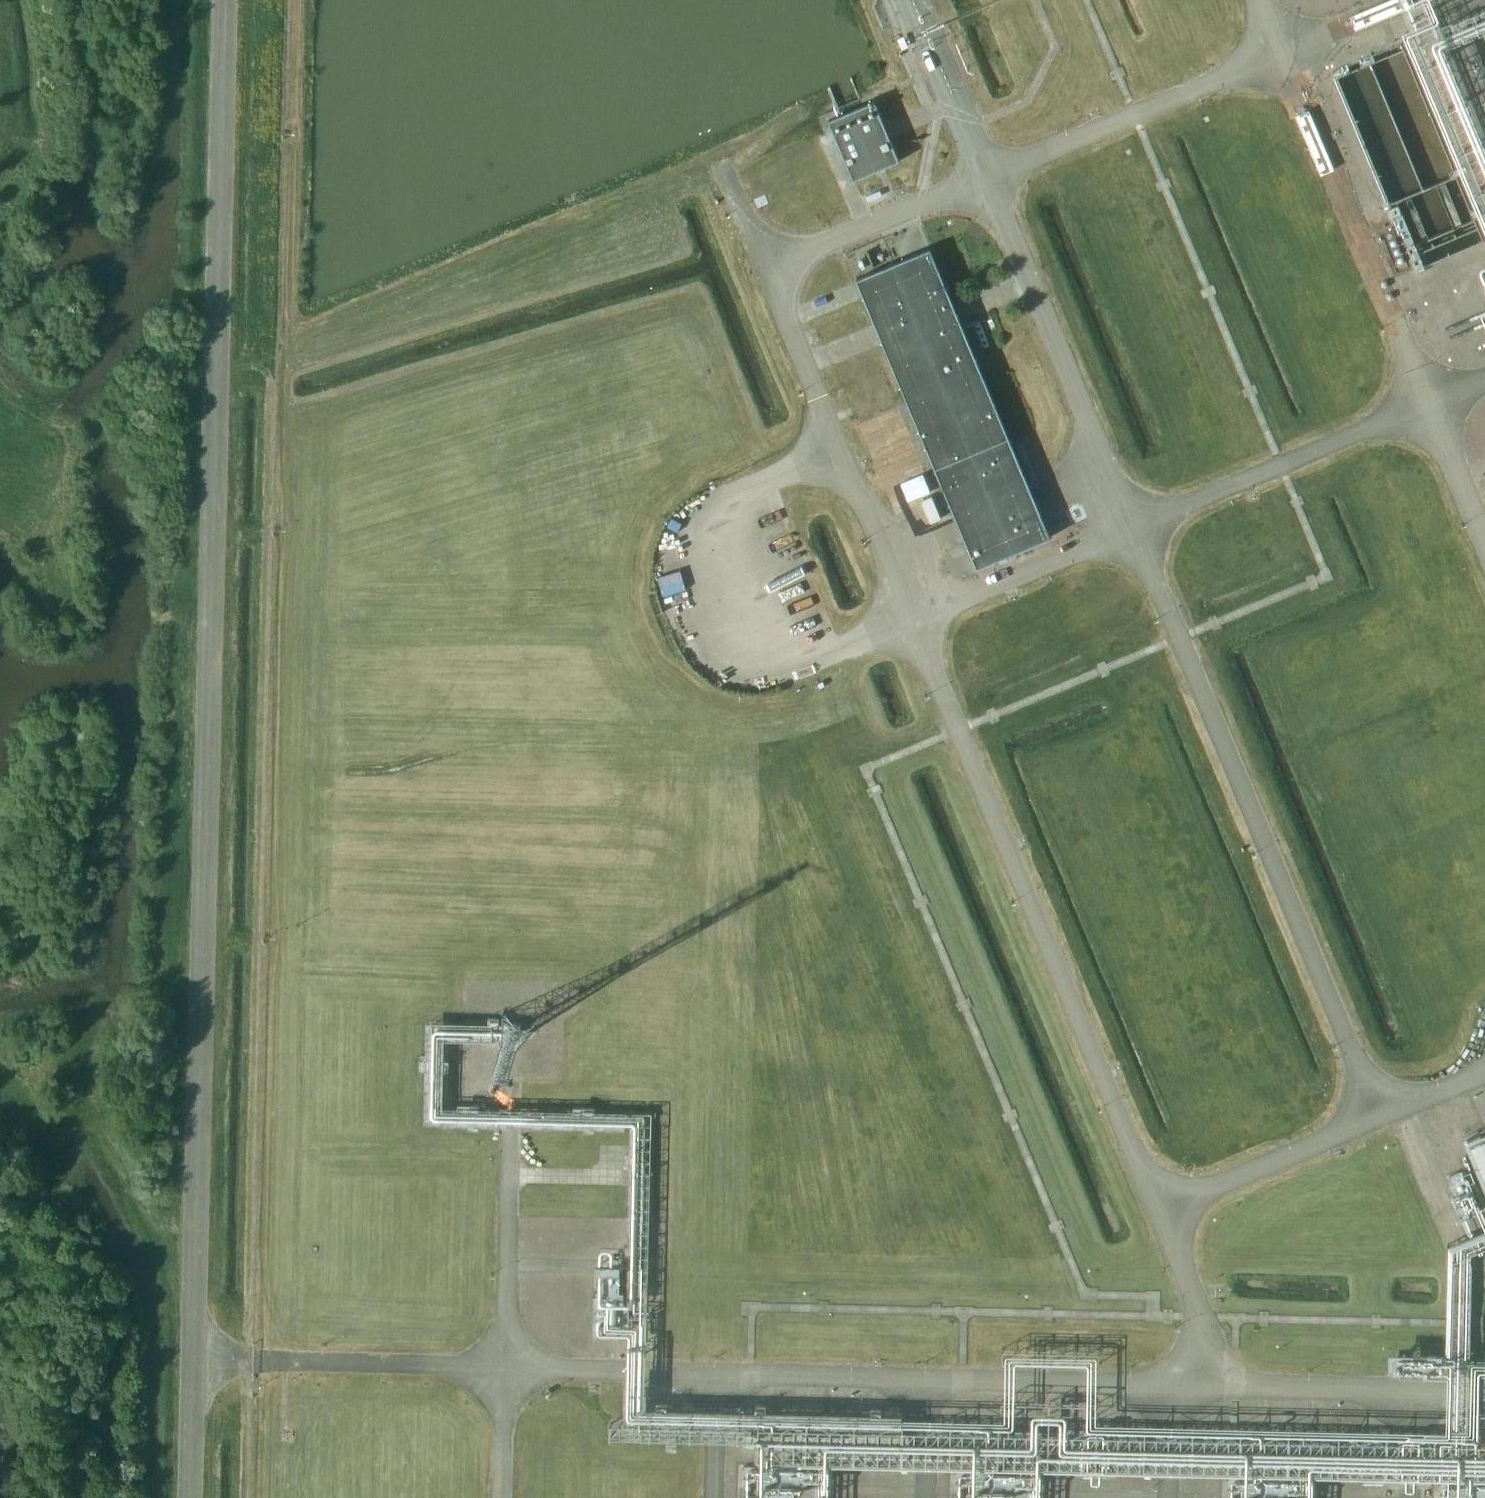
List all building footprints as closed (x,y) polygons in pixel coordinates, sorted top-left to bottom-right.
[(830,120),(854,179),(900,160),(875,101),(830,120)] [(1480,107),(1465,112),(1472,131),(1469,132),(1484,179),(1484,122),(1480,107)] [(931,249),(858,279),(978,567),(1051,536),(931,249)] [(879,402),(901,393),(888,359),(866,367),(879,402)] [(886,489),(933,472),(908,404),(861,421),(886,489)] [(1471,1144),(1484,1177),(1484,1138),(1471,1144)]
